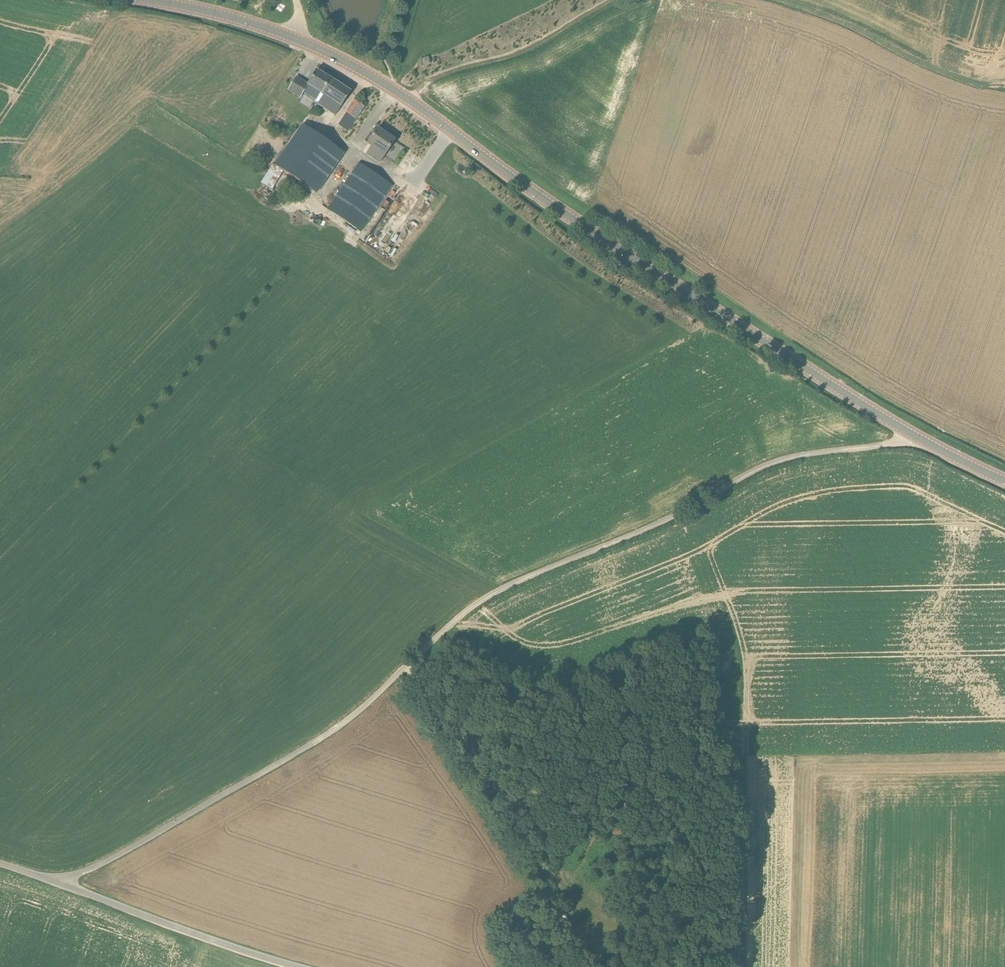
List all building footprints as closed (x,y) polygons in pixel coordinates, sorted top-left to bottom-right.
[(430,57),(422,60),(424,66),(432,63),(430,57)] [(315,103),(330,79),(316,70),(311,79),(307,84),(296,76),(287,91),(300,98),(303,93),(316,101),(315,103)] [(341,107),(345,100),(350,92),(334,81),(330,79),(315,103),(335,116),(341,107)] [(348,132),(365,107),(354,100),(338,125),(348,132)] [(345,153),(302,124),(274,165),(317,194),(345,153)] [(378,163),(388,148),(394,140),(378,129),(372,137),(367,145),(370,148),(366,154),(378,163)] [(324,205),(328,207),(327,209),(361,233),(393,186),(358,162),(347,179),(343,176),(324,205)] [(556,917),(565,929),(572,924),(563,912),(556,917)]
